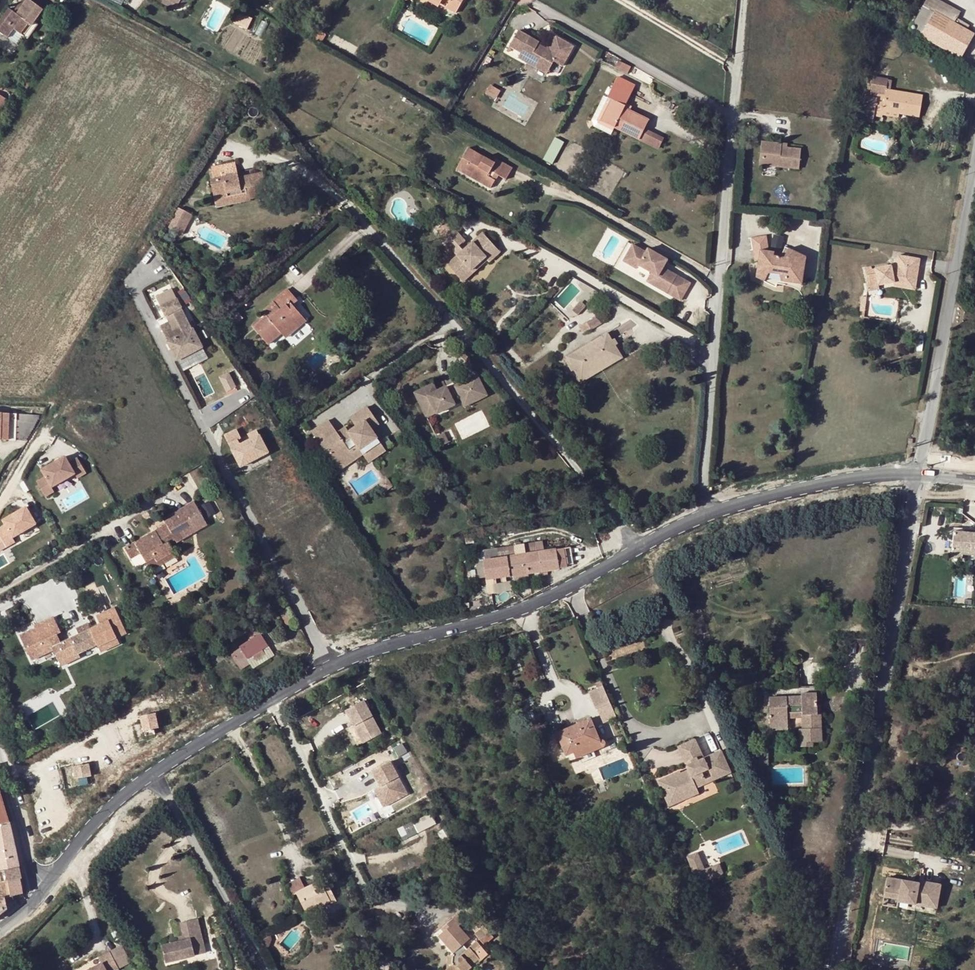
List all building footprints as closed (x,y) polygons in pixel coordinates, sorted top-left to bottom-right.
[(32,23),(42,9),(35,4),(31,0),(27,0),(22,6),(16,14),(8,9),(0,20),(0,33),(7,39),(14,29),(20,34),(26,26),(24,24),(27,20),(32,23)] [(162,3),(175,11),(177,7),(167,0),(164,0),(162,3)] [(450,2),(447,7),(457,12),(463,0),(446,0),(450,2)] [(910,29),(960,58),(974,35),(966,31),(953,23),(923,6),(910,29)] [(239,11),(233,23),(240,27),(240,26),(247,29),(252,19),(239,11)] [(953,23),(966,31),(968,27),(955,19),(953,23)] [(34,25),(32,23),(27,20),(24,24),(26,26),(20,34),(25,38),(34,25)] [(517,30),(508,46),(521,53),(518,58),(527,63),(530,58),(550,69),(554,62),(562,67),(574,46),(556,36),(549,48),(517,30)] [(321,31),(316,40),(322,43),(327,35),(321,31)] [(530,58),(527,63),(547,74),(550,69),(530,58)] [(631,67),(620,61),(616,68),(628,74),(631,67)] [(633,86),(617,77),(607,97),(611,99),(600,118),(639,139),(649,120),(624,108),(632,94),(630,93),(633,86)] [(884,111),(900,114),(920,118),(923,96),(887,90),(886,96),(878,95),(875,117),(882,119),(883,116),(884,111)] [(555,136),(545,159),(554,162),(564,140),(555,136)] [(761,142),(758,165),(798,169),(800,149),(786,148),(781,147),(781,144),(761,142)] [(494,173),(498,175),(506,179),(512,169),(496,160),(494,163),(468,148),(463,158),(468,161),(464,168),(473,174),(472,177),(490,188),(495,180),(492,178),(494,173)] [(457,168),(472,177),(473,174),(464,168),(468,161),(463,158),(457,168)] [(248,190),(250,198),(268,195),(263,172),(252,175),(253,178),(239,181),(239,178),(235,163),(219,166),(222,177),(210,180),(214,200),(244,193),(243,191),(248,190)] [(250,201),(250,198),(248,190),(243,191),(244,193),(214,200),(216,208),(250,201)] [(178,208),(168,227),(183,235),(193,215),(178,208)] [(446,264),(460,280),(496,247),(482,232),(466,245),(445,221),(436,230),(457,253),(446,264)] [(760,250),(769,252),(766,236),(751,238),(754,263),(758,262),(760,250)] [(496,247),(460,280),(463,282),(486,260),(489,263),(501,252),(496,247)] [(785,276),(785,283),(802,285),(806,257),(788,250),(784,258),(774,256),(770,256),(769,252),(760,250),(758,262),(755,276),(756,278),(764,282),(769,274),(779,276),(785,276)] [(878,284),(895,282),(906,283),(906,282),(916,283),(919,259),(898,255),(897,265),(890,264),(890,266),(865,270),(867,286),(878,284)] [(634,261),(627,274),(640,281),(653,289),(648,297),(682,317),(692,299),(664,284),(669,276),(649,265),(647,268),(634,261)] [(627,274),(625,277),(639,285),(640,281),(627,274)] [(181,369),(207,357),(175,286),(157,294),(168,320),(161,323),(181,369)] [(294,322),(301,315),(292,306),(298,301),(287,289),(273,302),(274,303),(263,313),(265,316),(253,327),(268,344),(281,333),(284,330),(288,335),(298,327),(294,322)] [(580,301),(572,310),(578,315),(586,306),(580,301)] [(230,327),(242,318),(238,313),(226,322),(230,327)] [(305,320),(301,315),(294,322),(298,327),(305,320)] [(596,316),(586,323),(590,330),(591,331),(601,324),(596,316)] [(579,327),(583,334),(590,330),(586,323),(579,327)] [(566,358),(570,365),(572,364),(580,378),(618,355),(610,341),(613,340),(609,333),(566,358)] [(572,364),(570,365),(581,384),(624,359),(613,340),(610,341),(618,355),(580,378),(572,364)] [(230,370),(220,375),(227,390),(237,385),(230,370)] [(414,393),(426,417),(435,412),(436,414),(454,405),(451,400),(459,396),(461,401),(473,395),(476,401),(487,396),(477,375),(454,386),(456,389),(448,393),(447,389),(446,387),(437,391),(433,383),(414,393)] [(461,401),(464,407),(476,401),(473,395),(461,401)] [(364,451),(371,461),(383,452),(368,431),(376,425),(364,409),(347,421),(352,429),(345,434),(338,439),(334,434),(326,422),(309,434),(318,447),(321,445),(326,453),(323,455),(333,469),(350,457),(344,448),(351,443),(357,452),(359,454),(364,451)] [(16,440),(25,441),(25,439),(36,419),(37,415),(0,414),(0,440),(8,440),(8,428),(17,428),(16,440)] [(239,426),(224,432),(239,466),(269,453),(258,427),(243,434),(239,426)] [(8,440),(16,440),(17,428),(8,428),(8,440)] [(342,429),(334,434),(338,439),(345,434),(342,429)] [(436,436),(441,447),(450,442),(445,432),(436,436)] [(318,447),(323,455),(326,453),(321,445),(318,447)] [(366,465),(371,461),(364,451),(359,454),(357,452),(350,457),(333,469),(337,475),(361,458),(366,465)] [(38,481),(46,496),(55,491),(52,487),(76,474),(78,478),(87,473),(78,458),(69,463),(66,456),(42,470),(46,476),(38,481)] [(378,484),(385,492),(393,486),(387,478),(378,484)] [(163,520),(166,526),(169,532),(159,538),(156,532),(135,544),(140,553),(146,563),(154,558),(157,562),(174,552),(168,543),(174,540),(176,543),(207,525),(193,502),(163,520)] [(40,524),(30,507),(7,521),(11,527),(2,532),(4,536),(0,543),(0,548),(3,552),(20,542),(17,538),(40,524)] [(17,538),(20,542),(22,545),(45,531),(40,524),(17,538)] [(169,532),(166,526),(156,532),(159,538),(169,532)] [(953,532),(951,558),(961,559),(962,555),(974,556),(974,533),(953,532)] [(542,542),(524,544),(526,554),(526,555),(544,552),(542,542)] [(140,553),(135,544),(125,549),(131,559),(140,553)] [(526,554),(524,544),(484,550),(486,560),(526,554)] [(544,552),(526,555),(529,574),(559,570),(559,566),(572,565),(570,548),(544,552)] [(154,558),(146,563),(150,571),(176,556),(174,552),(157,562),(154,558)] [(526,555),(526,554),(486,560),(477,562),(479,578),(486,577),(489,595),(495,594),(493,579),(529,574),(526,555)] [(78,635),(64,642),(61,644),(57,635),(60,633),(53,618),(34,626),(35,630),(20,637),(31,660),(53,650),(56,658),(76,649),(78,654),(97,645),(100,652),(119,643),(116,638),(126,634),(115,608),(96,617),(100,625),(90,630),(88,624),(82,627),(78,628),(76,629),(78,635)] [(288,624),(294,621),(288,611),(282,614),(288,624)] [(701,627),(694,629),(696,635),(703,633),(701,627)] [(262,650),(267,647),(261,636),(240,648),(240,650),(232,655),(241,670),(250,664),(247,659),(253,656),(255,660),(264,654),(262,650)] [(250,664),(241,670),(244,674),(273,656),(267,647),(262,650),(264,654),(255,660),(253,656),(247,659),(250,664)] [(76,649),(56,658),(61,667),(80,658),(78,654),(76,649)] [(52,650),(32,661),(34,665),(55,655),(52,650)] [(603,686),(588,692),(596,710),(610,703),(603,686)] [(769,697),(770,727),(788,726),(788,719),(787,715),(802,715),(802,718),(803,729),(800,729),(800,747),(813,747),(813,742),(822,742),(821,714),(814,714),(814,705),(817,705),(817,693),(801,693),(801,696),(769,697)] [(345,710),(363,743),(382,733),(364,700),(345,710)] [(140,717),(143,732),(157,729),(154,714),(140,717)] [(591,718),(587,720),(595,741),(600,740),(591,718)] [(566,756),(574,753),(591,745),(594,752),(603,748),(605,747),(606,746),(606,744),(605,741),(602,739),(601,739),(600,740),(595,741),(587,720),(557,733),(566,756)] [(695,739),(678,746),(688,770),(681,773),(680,771),(658,781),(662,791),(667,789),(668,791),(669,791),(673,799),(697,788),(697,787),(691,774),(697,771),(702,781),(729,769),(721,750),(704,758),(695,739)] [(591,745),(574,753),(576,759),(594,752),(591,745)] [(767,751),(765,751),(759,751),(759,766),(767,766),(767,751)] [(391,761),(374,770),(382,785),(391,803),(409,793),(391,761)] [(88,763),(74,766),(76,779),(91,776),(88,763)] [(691,774),(697,787),(731,772),(729,769),(702,781),(697,771),(691,774)] [(375,789),(384,806),(391,803),(382,785),(375,789)] [(667,789),(662,791),(669,806),(699,793),(697,788),(673,799),(669,791),(668,791),(667,789)] [(9,822),(1,794),(0,794),(0,825),(9,822)] [(431,816),(410,827),(414,835),(435,824),(431,816)] [(19,867),(13,838),(12,832),(9,822),(0,825),(0,871),(19,867)] [(410,827),(399,832),(403,840),(414,835),(410,827)] [(697,852),(687,857),(698,884),(723,874),(718,864),(704,869),(697,852)] [(2,883),(20,879),(21,879),(19,867),(0,871),(0,883),(2,883)] [(887,877),(883,897),(898,900),(898,901),(915,904),(916,900),(938,904),(941,884),(919,880),(919,882),(887,877)] [(20,879),(2,883),(5,898),(23,893),(20,879)] [(293,895),(296,893),(306,888),(301,879),(289,886),(293,895)] [(306,888),(296,893),(306,913),(330,901),(323,886),(320,881),(306,888)] [(323,886),(330,901),(332,903),(336,901),(328,884),(323,886)] [(445,969),(468,969),(471,967),(470,966),(478,959),(475,955),(483,948),(476,941),(467,949),(463,944),(470,939),(459,926),(464,922),(458,914),(441,929),(444,932),(438,936),(449,948),(447,969),(445,969)] [(162,947),(165,963),(195,956),(193,948),(204,945),(198,920),(181,924),(184,936),(187,941),(180,942),(162,947)] [(483,926),(475,934),(484,945),(493,937),(483,926)] [(265,942),(269,942),(271,934),(268,932),(261,936),(265,942)] [(131,963),(122,944),(98,957),(101,963),(88,969),(117,969),(131,963)] [(193,948),(195,956),(206,954),(204,945),(193,948)] [(5,962),(9,969),(27,969),(21,956),(5,962)]
